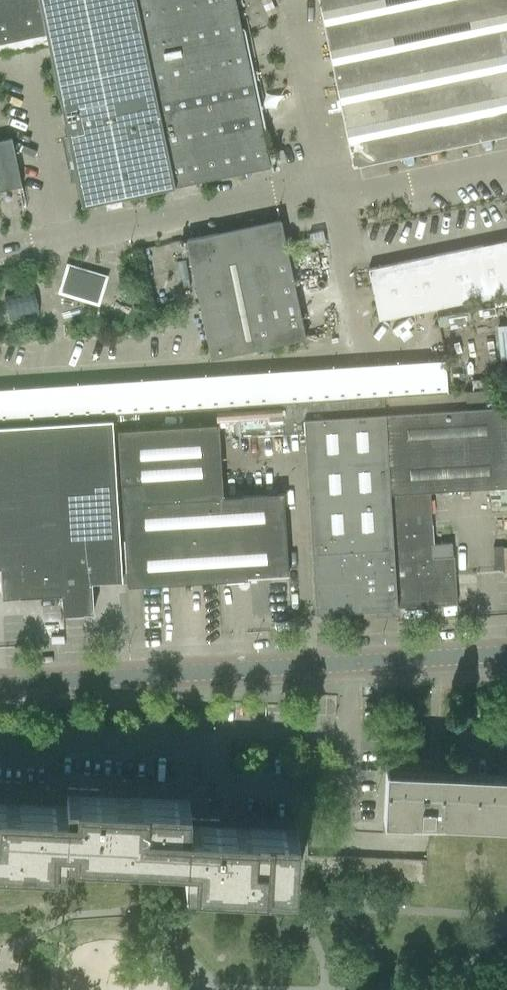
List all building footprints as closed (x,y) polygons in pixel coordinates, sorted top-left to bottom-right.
[(45,33),(39,0),(0,0),(0,43),(45,33)] [(45,33),(76,179),(82,205),(270,166),(236,0),(39,0),(45,33)] [(353,165),(506,133),(506,0),(318,0),(353,165)] [(22,185),(12,137),(0,140),(0,190),(22,185)] [(281,219),(185,239),(210,358),(306,338),(281,219)] [(379,319),(506,292),(506,240),(368,269),(379,319)] [(68,266),(61,292),(97,302),(104,277),(69,266),(68,266)] [(32,295),(3,297),(4,316),(34,314),(32,295)] [(443,362),(300,371),(302,401),(383,396),(445,392),(443,362)] [(210,377),(198,378),(201,408),(281,403),(302,401),(300,371),(210,377)] [(46,418),(201,408),(198,378),(43,389),(43,393),(0,396),(0,421),(46,418)] [(281,405),(238,407),(240,435),(304,431),(303,417),(384,412),(383,396),(302,401),(281,403),(281,405)] [(386,412),(398,607),(458,603),(455,555),(454,542),(434,543),(430,490),(506,485),(506,442),(505,404),(386,412)] [(398,607),(386,412),(303,417),(315,612),(398,607)] [(2,597),(62,593),(63,613),(94,611),(92,581),(122,580),(112,418),(0,425),(0,572),(2,597)] [(289,574),(283,492),(222,496),(218,423),(118,430),(127,584),(289,574)] [(383,819),(384,819),(386,819),(429,821),(430,821),(506,825),(506,780),(462,778),(441,777),(442,770),(386,767),(385,767),(383,819)] [(186,857),(185,878),(294,884),(297,833),(249,831),(249,821),(188,818),(189,803),(129,800),(129,790),(67,787),(66,809),(19,807),(19,797),(0,796),(0,857),(64,860),(64,848),(187,854),(186,857)] [(355,857),(354,881),(366,882),(367,858),(355,857)] [(367,858),(366,882),(378,882),(379,858),(367,858)] [(391,859),(390,883),(402,884),(403,860),(391,859)]
